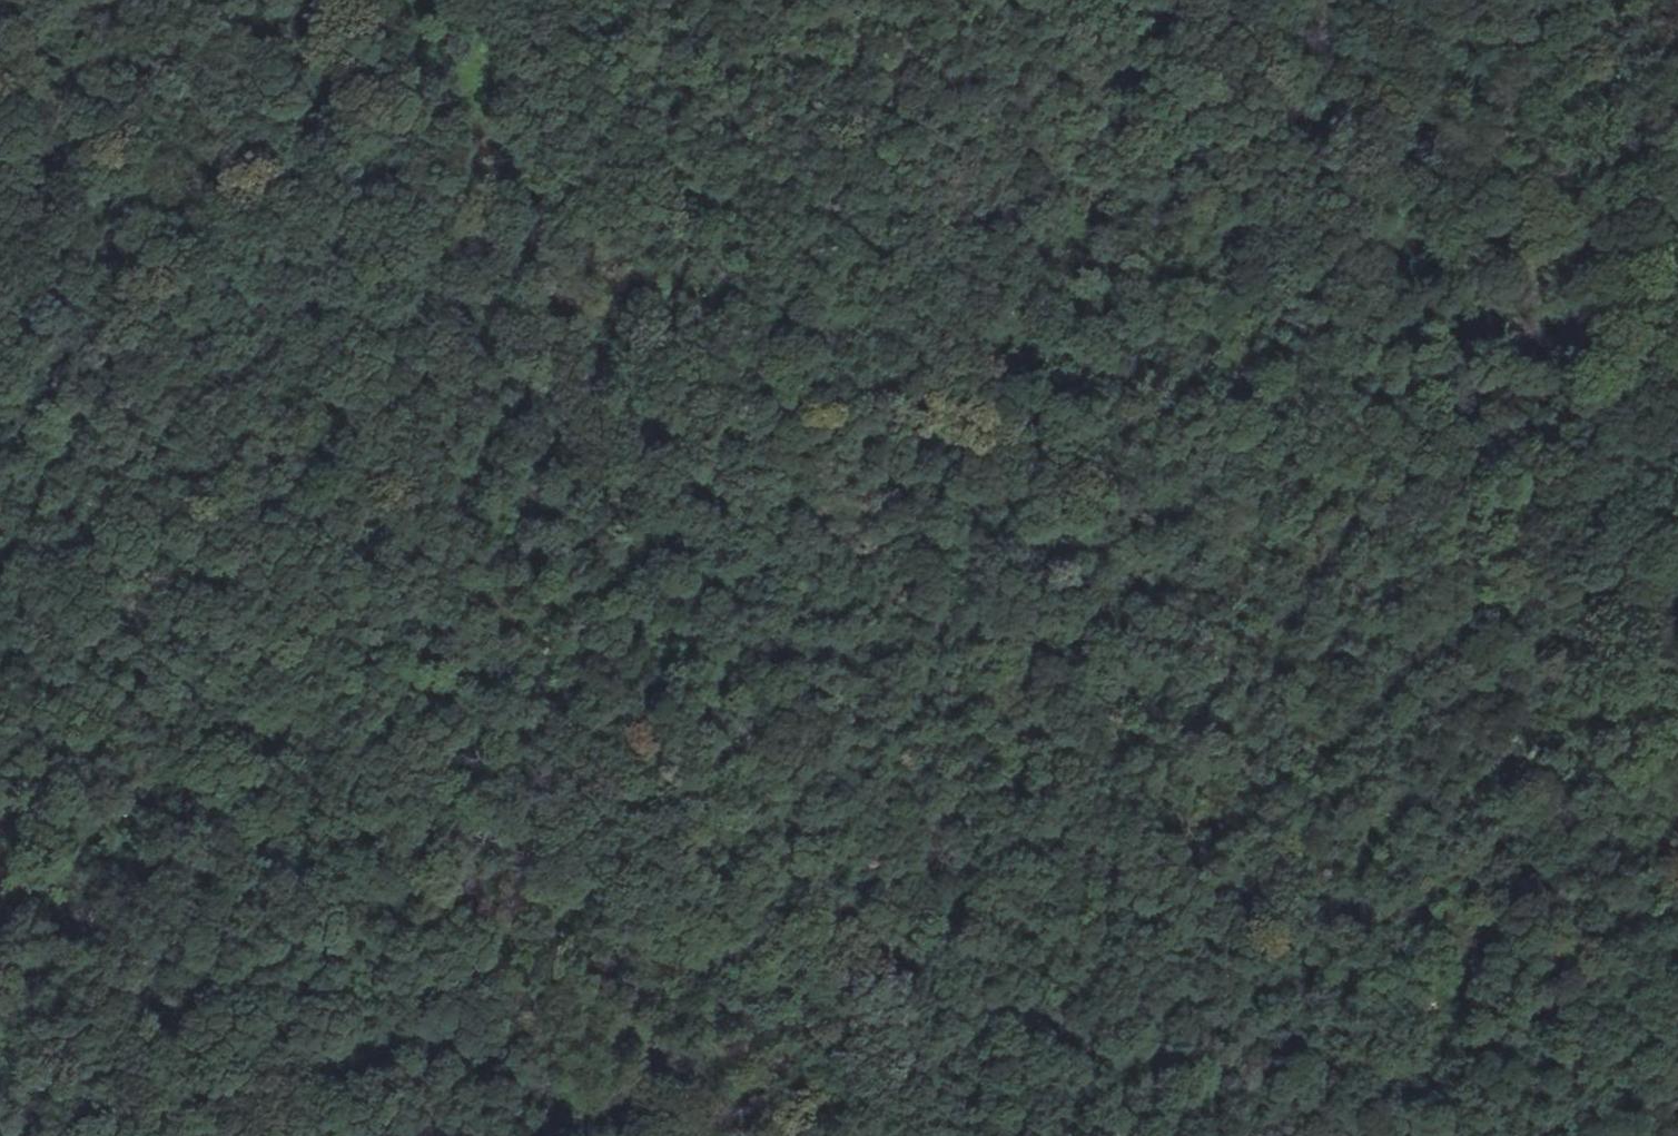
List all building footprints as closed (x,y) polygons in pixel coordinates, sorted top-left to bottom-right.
[(1514,29),(1509,23),(1502,28),(1507,35),(1514,29)]
